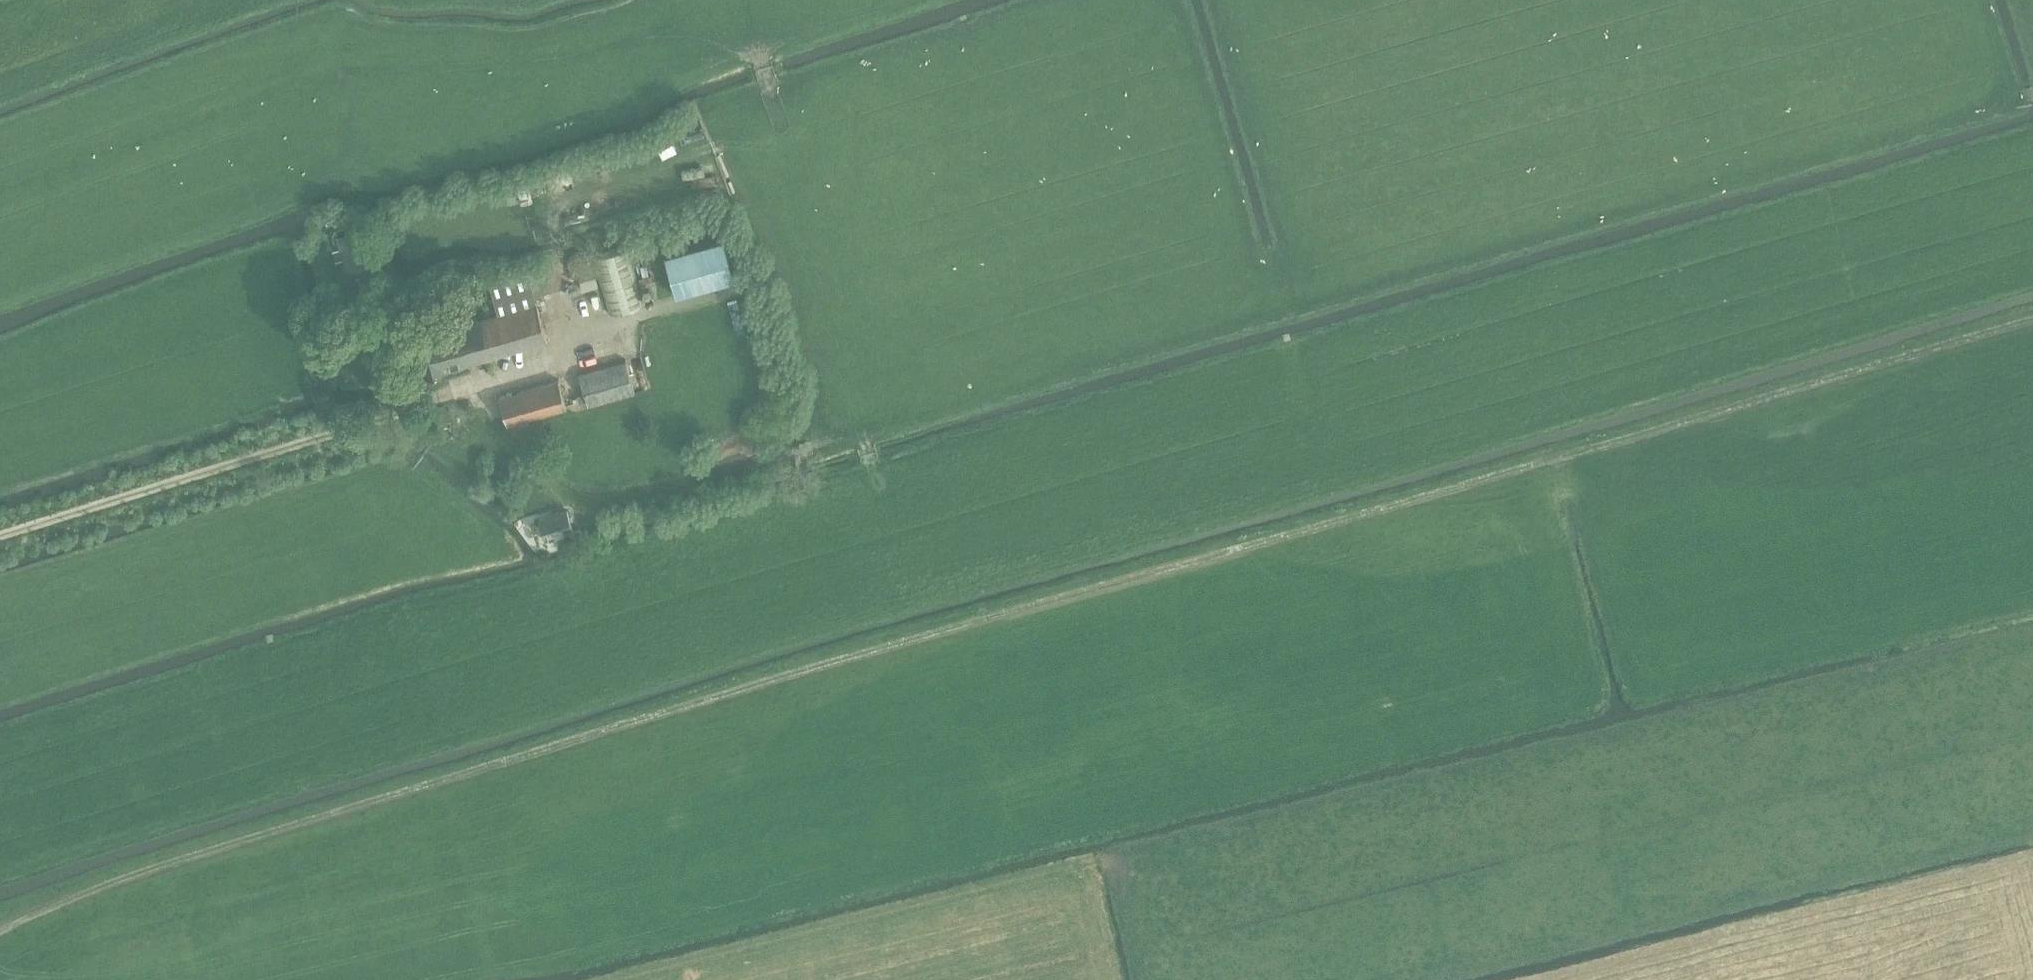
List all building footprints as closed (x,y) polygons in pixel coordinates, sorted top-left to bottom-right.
[(377,244),(366,247),(360,229),(335,236),(346,271),(382,260),(377,244)] [(721,238),(663,254),(675,297),(734,281),(721,238)] [(643,306),(627,248),(593,257),(609,314),(643,306)] [(434,331),(433,324),(411,329),(413,337),(424,376),(547,342),(528,270),(488,281),(497,314),(434,331)] [(588,279),(580,282),(583,291),(591,288),(588,279)] [(626,360),(578,373),(588,406),(635,393),(626,360)] [(558,380),(499,397),(507,424),(566,408),(558,380)] [(562,544),(583,537),(580,529),(573,531),(566,510),(538,520),(545,541),(559,536),(562,544)]
